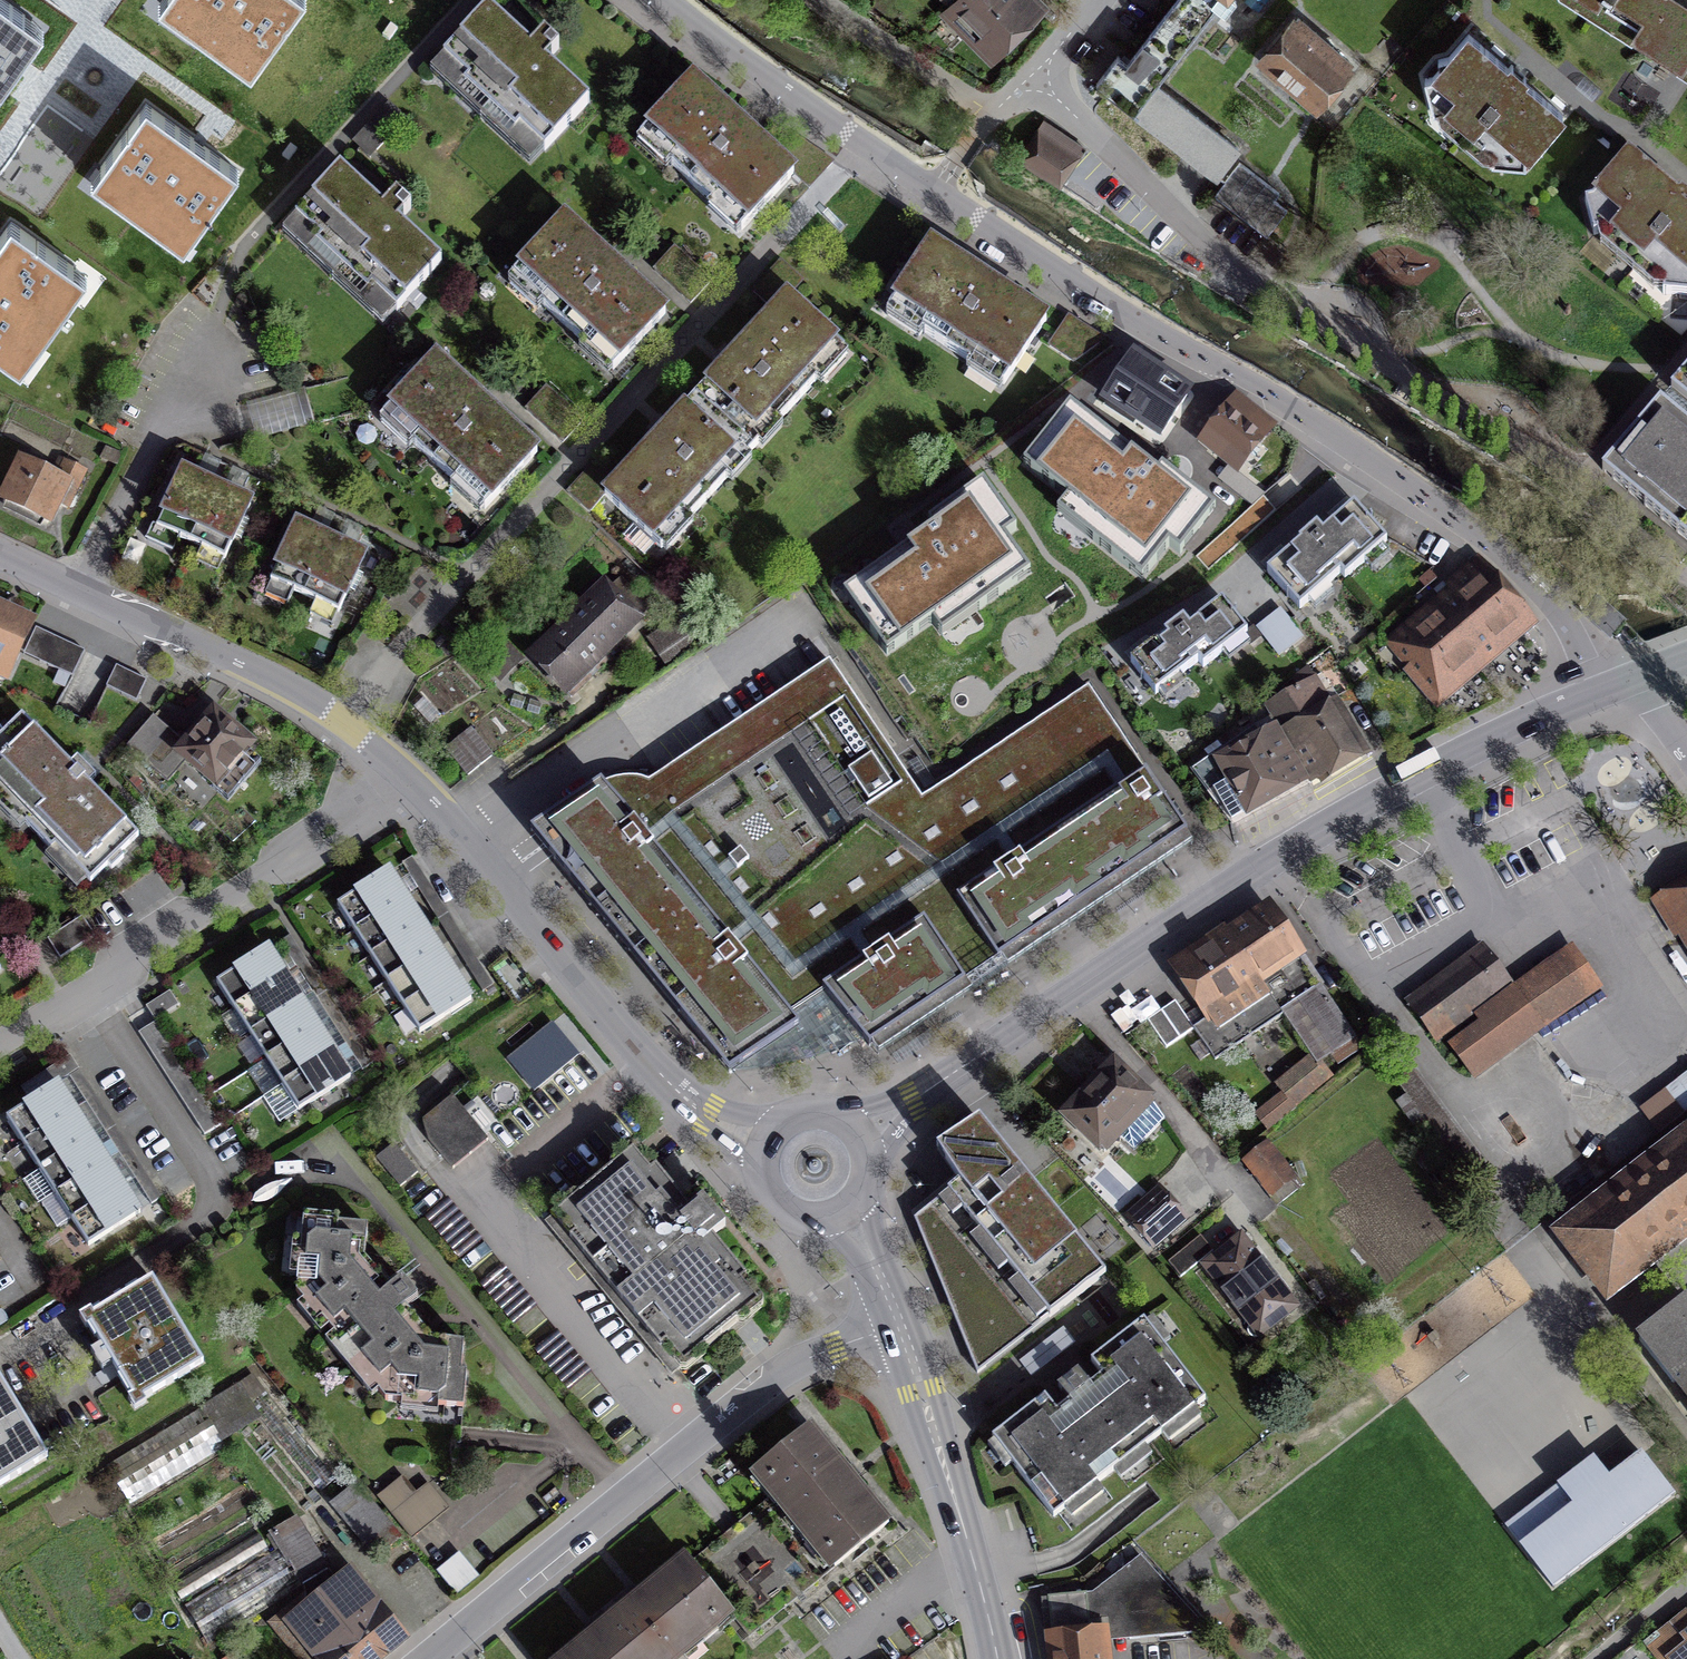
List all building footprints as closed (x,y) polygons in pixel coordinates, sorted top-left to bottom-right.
[(23,0),(0,0),(0,97),(19,70),(54,22),(23,0)] [(156,10),(250,80),(305,0),(163,0),(156,10)] [(953,0),(963,11),(965,26),(990,51),(1042,1),(1040,0),(953,0)] [(1133,112),(1219,176),(1240,148),(1156,85),(1215,7),(1225,14),(1236,0),(1176,0),(1128,64),(1118,56),(1096,84),(1133,112)] [(1243,1),(1258,13),(1268,0),(1243,0),(1243,1)] [(1659,44),(1686,0),(1606,0),(1639,21),(1634,29),(1659,44)] [(1659,44),(1683,59),(1686,53),(1686,0),(1659,44)] [(531,48),(488,8),(443,56),(468,79),(463,84),(515,132),(519,127),(545,151),(590,102),(546,62),(559,49),(544,35),(531,48)] [(1350,62),(1299,17),(1264,57),(1315,102),(1350,62)] [(1509,68),(1468,33),(1448,57),(1438,59),(1439,67),(1430,78),(1425,78),(1433,112),(1451,106),(1493,143),(1491,161),(1526,165),(1525,158),(1533,148),(1542,148),(1543,137),(1562,114),(1522,80),(1525,77),(1511,65),(1509,68)] [(742,127),(692,81),(650,127),(679,154),(670,164),(712,204),(722,194),(751,221),(794,174),(778,159),(742,127)] [(405,119),(388,104),(359,135),(376,151),(405,119)] [(201,144),(143,107),(89,184),(180,248),(237,167),(201,144)] [(1083,146),(1043,120),(1019,158),(1058,184),(1083,146)] [(797,139),(778,159),(794,174),(808,188),(833,162),(797,139)] [(1629,158),(1610,180),(1599,183),(1601,190),(1592,200),(1585,202),(1594,236),(1611,230),(1664,275),(1663,294),(1686,297),(1686,200),(1683,197),(1679,201),(1629,158)] [(1279,192),(1239,163),(1214,196),(1268,236),(1288,210),(1274,199),(1279,192)] [(383,208),(340,169),(296,217),(320,239),(315,244),(368,292),(372,287),(397,310),(441,263),(397,223),(411,208),(396,194),(383,208)] [(617,269),(563,220),(521,267),(550,294),(542,303),(584,341),(592,332),(623,360),(665,313),(617,269)] [(8,223),(0,236),(0,355),(22,369),(86,277),(8,223)] [(990,283),(931,244),(888,309),(890,310),(887,315),(919,336),(922,331),(969,362),(966,367),(1000,389),(1003,385),(1047,320),(990,283)] [(711,282),(675,248),(654,269),(691,303),(711,282)] [(753,291),(775,311),(788,297),(802,281),(780,261),(753,291)] [(835,341),(788,297),(775,311),(741,348),(696,396),(743,440),(768,413),(777,422),(817,379),(808,371),(835,341)] [(1050,346),(1074,362),(1104,340),(1069,317),(1050,346)] [(491,411),(435,360),(392,406),(422,433),(413,443),(455,481),(464,471),(495,499),(537,453),(491,411)] [(1133,361),(1103,404),(1159,441),(1188,396),(1133,361)] [(1670,390),(1686,404),(1686,371),(1670,390)] [(582,421),(546,388),(526,409),(562,442),(582,421)] [(644,452),(616,481),(604,496),(651,539),(678,510),(688,519),(728,476),(718,467),(743,440),(696,396),(644,452)] [(1236,396),(1198,444),(1238,474),(1275,426),(1236,396)] [(1659,402),(1639,427),(1633,429),(1628,433),(1624,439),(1624,445),(1603,470),(1686,540),(1686,425),(1659,402)] [(1207,516),(1071,412),(1028,468),(1072,501),(1061,514),(1141,576),(1166,543),(1178,553),(1207,516)] [(58,479),(23,462),(4,502),(48,523),(57,502),(68,507),(85,472),(66,463),(58,479)] [(590,512),(604,496),(616,481),(596,462),(568,492),(590,512)] [(180,538),(191,543),(217,487),(183,471),(175,487),(169,485),(162,501),(167,504),(157,526),(153,524),(146,538),(174,551),(180,538)] [(251,503),(217,487),(191,543),(225,559),(236,536),(240,539),(249,521),(244,519),(251,503)] [(1272,513),(1263,502),(1200,558),(1209,568),(1272,513)] [(1300,543),(1267,572),(1299,608),(1340,573),(1344,578),(1386,542),(1354,506),(1322,533),(1317,527),(1299,542),(1300,543)] [(968,515),(850,599),(888,653),(1007,570),(968,515)] [(270,580),(305,596),(331,541),(296,525),(289,540),(284,538),(276,555),(281,557),(270,580)] [(364,556),(331,541),(305,596),(339,611),(349,589),(355,592),(364,574),(357,571),(364,556)] [(1452,675),(1525,613),(1478,558),(1446,586),(1459,601),(1436,620),(1433,616),(1401,642),(1419,663),(1406,673),(1435,707),(1461,685),(1452,675)] [(608,590),(599,581),(564,615),(574,625),(567,632),(564,629),(534,659),(563,689),(594,660),(592,658),(645,607),(619,580),(608,590)] [(1247,633),(1222,601),(1189,627),(1184,622),(1167,636),(1166,633),(1131,661),(1157,694),(1198,661),(1204,667),(1247,633)] [(9,667),(29,625),(8,615),(0,611),(0,663),(9,667)] [(1304,641),(1281,611),(1258,628),(1282,658),(1304,641)] [(36,628),(24,653),(72,677),(85,651),(77,647),(53,636),(36,628)] [(684,630),(656,649),(665,663),(693,644),(684,630)] [(505,643),(485,661),(492,669),(500,662),(508,671),(520,660),(505,643)] [(601,784),(530,831),(543,847),(729,1073),(800,1026),(790,1015),(824,992),(822,990),(923,920),(964,982),(998,960),(957,899),(1145,773),(1089,688),(921,799),(828,662),(647,782),(633,778),(616,779),(601,784)] [(146,679),(116,665),(107,687),(137,700),(146,679)] [(1280,733),(1307,779),(1309,783),(1360,754),(1316,678),(1268,706),(1283,731),(1280,733)] [(22,715),(2,733),(0,731),(0,788),(30,819),(25,823),(51,850),(56,846),(90,881),(107,865),(111,869),(124,857),(120,853),(138,835),(89,784),(95,778),(86,769),(77,760),(71,766),(22,715)] [(250,746),(214,715),(187,745),(153,716),(128,745),(168,780),(187,759),(215,784),(212,788),(227,801),(261,763),(246,750),(250,746)] [(1192,770),(1231,823),(1307,779),(1280,733),(1263,743),(1254,727),(1241,738),(1236,733),(1228,738),(1232,743),(1192,770)] [(492,755),(472,730),(447,749),(468,775),(492,755)] [(1145,773),(957,899),(998,960),(1187,835),(1145,773)] [(399,886),(389,870),(337,903),(419,1032),(471,999),(463,987),(447,962),(431,936),(414,910),(399,886)] [(1654,900),(1675,935),(1686,928),(1686,926),(1686,925),(1686,924),(1686,880),(1654,900)] [(1353,1037),(1269,912),(1231,937),(1283,1015),(1313,1058),(1315,1062),(1353,1037)] [(82,916),(47,938),(59,958),(95,936),(82,916)] [(1519,995),(1543,1028),(1600,987),(1615,1008),(1605,1016),(1638,1063),(1684,1030),(1604,918),(1563,946),(1572,958),(1519,995)] [(923,920),(822,990),(824,992),(868,1048),(964,982),(923,920)] [(1231,937),(1178,972),(1209,1019),(1194,1029),(1215,1061),(1283,1015),(1231,937)] [(1486,948),(1409,1003),(1435,1039),(1473,1012),(1482,1023),(1451,1045),(1474,1077),(1543,1028),(1519,995),(1486,948)] [(276,964),(267,950),(216,983),(298,1110),(350,1077),(342,1064),(325,1039),(308,1013),(294,991),(276,964)] [(800,1026),(729,1073),(784,1066),(868,1048),(824,992),(790,1015),(800,1026)] [(1175,1001),(1147,1019),(1166,1047),(1194,1029),(1175,1001)] [(551,1031),(513,1062),(535,1088),(573,1057),(551,1031)] [(1283,1092),(1256,1114),(1269,1130),(1327,1081),(1315,1062),(1313,1058),(1277,1086),(1283,1092)] [(1115,1065),(1067,1115),(1099,1146),(1147,1096),(1115,1065)] [(1484,1170),(1409,1072),(1391,1086),(1466,1184),(1484,1170)] [(68,1100),(58,1084),(5,1118),(88,1246),(140,1212),(132,1199),(116,1175),(99,1148),(83,1124),(68,1100)] [(452,1097),(422,1122),(429,1140),(454,1169),(488,1140),(452,1097)] [(1106,1275),(980,1119),(936,1149),(958,1182),(914,1218),(978,1373),(1106,1275)] [(1556,1233),(1607,1298),(1686,1236),(1686,1131),(1556,1233)] [(394,1143),(376,1158),(400,1186),(417,1172),(394,1143)] [(1247,1161),(1272,1193),(1293,1176),(1268,1145),(1247,1161)] [(650,1172),(633,1151),(551,1218),(678,1371),(759,1304),(741,1282),(747,1278),(713,1236),(725,1226),(702,1198),(689,1208),(656,1168),(650,1172)] [(1159,1191),(1130,1216),(1154,1244),(1183,1218),(1159,1191)] [(377,1390),(385,1400),(404,1402),(405,1396),(425,1398),(425,1404),(462,1408),(466,1372),(460,1372),(464,1343),(430,1340),(429,1346),(412,1344),(355,1277),(356,1259),(364,1260),(367,1226),(338,1223),(338,1217),(303,1214),(300,1252),(305,1252),(304,1273),(297,1272),(296,1292),(304,1302),(311,1297),(319,1307),(315,1310),(343,1345),(348,1341),(360,1356),(355,1359),(370,1378),(375,1374),(383,1385),(377,1390)] [(1201,1235),(1168,1262),(1180,1277),(1213,1251),(1201,1235)] [(1242,1237),(1206,1265),(1260,1334),(1296,1306),(1242,1237)] [(203,1363),(153,1281),(86,1320),(137,1402),(203,1363)] [(1640,1341),(1673,1384),(1679,1380),(1686,1390),(1686,1304),(1640,1341)] [(1046,1396),(992,1438),(1054,1516),(1205,1399),(1144,1320),(1091,1361),(1106,1380),(1109,1378),(1126,1399),(1117,1406),(1104,1389),(1088,1401),(1069,1416),(1082,1433),(1073,1440),(1056,1418),(1060,1415),(1046,1396)] [(0,1381),(0,1485),(47,1456),(0,1381)] [(265,1391),(249,1405),(235,1387),(106,1466),(130,1504),(225,1446),(219,1437),(256,1414),(320,1491),(336,1478),(265,1391)] [(780,1501),(835,1568),(889,1523),(810,1427),(756,1471),(780,1501)] [(1594,1462),(1507,1529),(1556,1592),(1674,1500),(1642,1459),(1610,1483),(1594,1462)] [(412,1538),(448,1508),(428,1483),(392,1514),(412,1538)] [(358,1485),(335,1504),(377,1554),(399,1535),(358,1485)] [(835,1568),(780,1501),(695,1569),(729,1611),(750,1636),(835,1568)] [(208,1643),(326,1570),(296,1519),(271,1533),(280,1548),(184,1606),(208,1643)] [(258,1533),(171,1584),(182,1602),(269,1550),(258,1533)] [(479,1577),(458,1552),(436,1571),(457,1595),(479,1577)] [(1093,1592),(1086,1593),(1089,1621),(1100,1620),(1126,1616),(1129,1639),(1210,1631),(1141,1555),(1093,1592)] [(651,1658),(670,1658),(729,1611),(695,1569),(685,1557),(614,1614),(651,1658)] [(403,1635),(351,1573),(290,1624),(307,1644),(296,1653),(301,1658),(374,1658),(403,1635)] [(1086,1593),(1047,1597),(1054,1658),(1104,1658),(1100,1620),(1089,1621),(1086,1593)] [(614,1614),(559,1658),(651,1658),(614,1614)] [(1681,1616),(1658,1634),(1656,1632),(1642,1643),(1646,1648),(1648,1647),(1657,1658),(1686,1658),(1686,1624),(1681,1616)]
